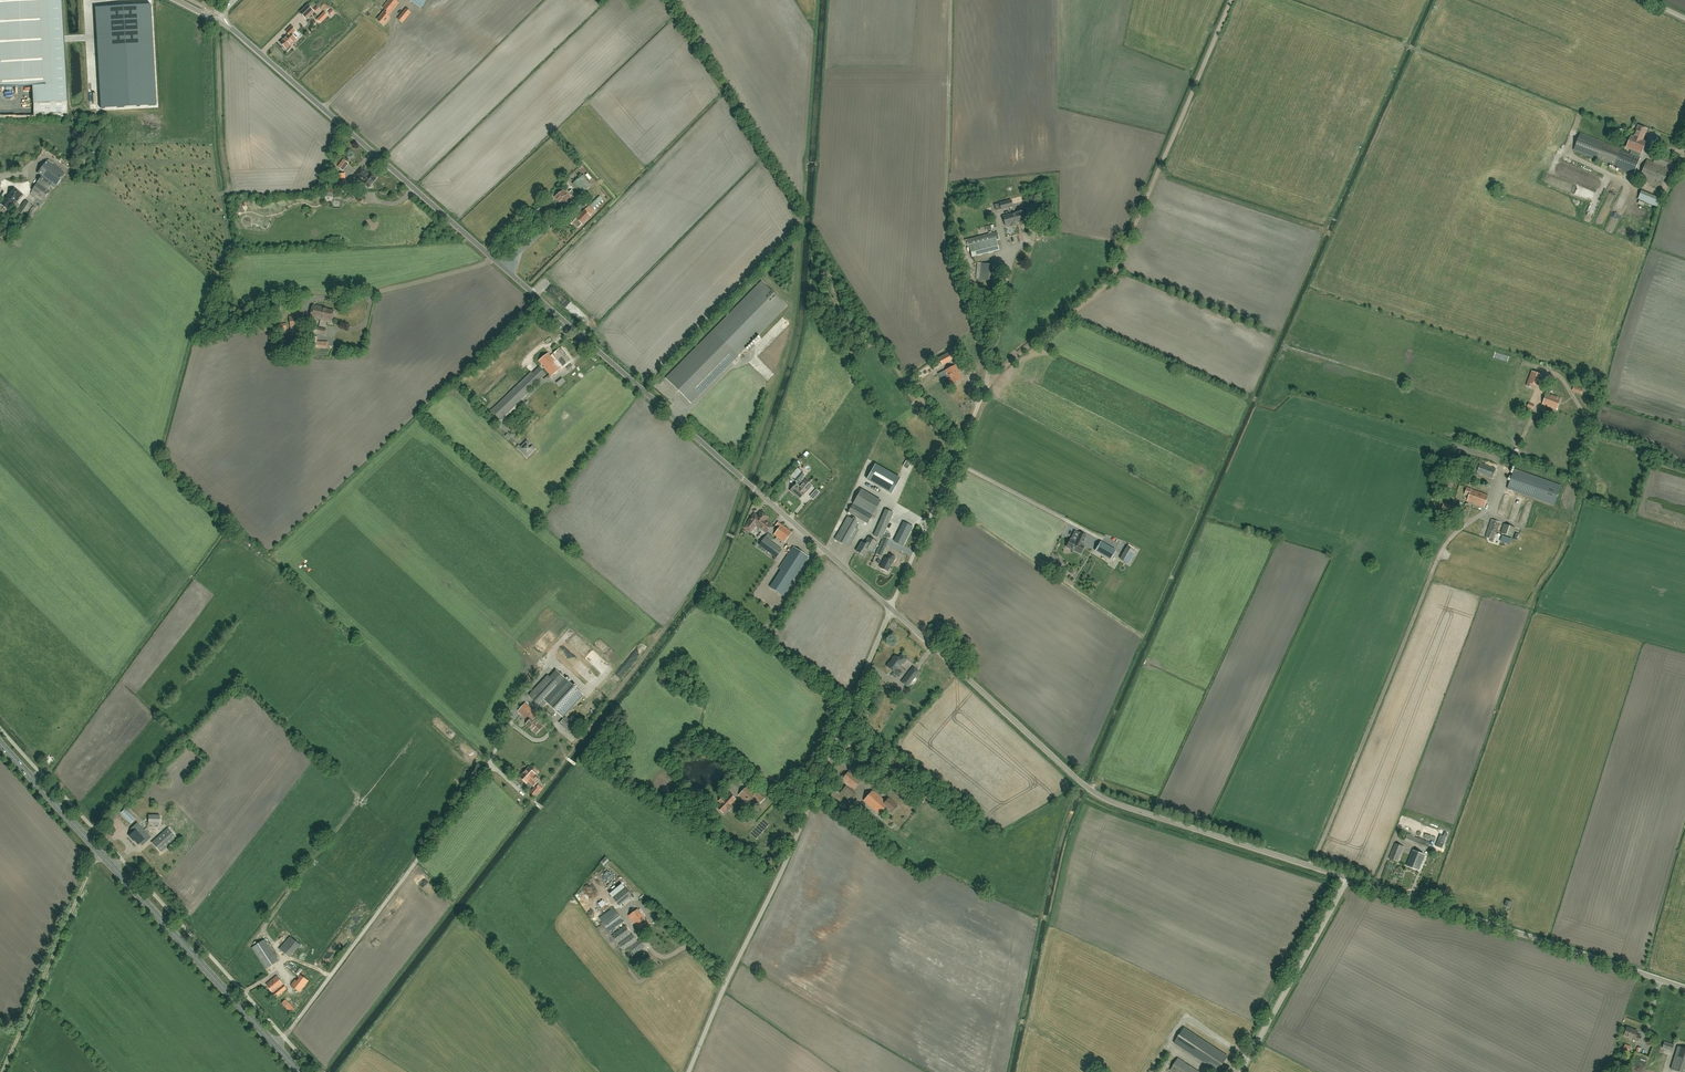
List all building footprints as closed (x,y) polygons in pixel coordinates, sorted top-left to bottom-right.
[(41,0),(0,0),(0,88),(32,86),(45,85),(41,0)] [(32,86),(33,100),(67,100),(64,44),(63,35),(61,0),(41,0),(45,85),(32,86)] [(399,3),(395,0),(389,0),(383,8),(386,10),(378,20),(384,25),(390,18),(387,16),(389,13),(390,14),(399,3)] [(426,1),(424,0),(411,0),(410,1),(421,9),(426,1)] [(95,8),(101,109),(156,105),(150,5),(95,8)] [(313,11),(308,5),(300,13),(306,19),(313,11)] [(1236,13),(1243,16),(1246,9),(1239,6),(1236,13)] [(398,19),(403,23),(411,13),(406,9),(398,19)] [(319,17),(323,21),(328,16),(324,12),(319,17)] [(291,47),(290,45),(296,39),(292,35),(296,31),(291,27),(286,32),(289,34),(280,43),(284,46),(283,47),(284,48),(287,51),(291,47)] [(14,97),(14,87),(6,88),(7,98),(14,97)] [(67,100),(33,100),(33,118),(67,118),(67,100)] [(1643,140),(1644,137),(1647,129),(1638,125),(1636,132),(1634,136),(1631,135),(1626,147),(1632,150),(1631,153),(1636,156),(1637,152),(1641,153),(1643,149),(1644,146),(1646,141),(1643,140)] [(1573,150),(1596,159),(1633,173),(1640,157),(1636,156),(1631,153),(1622,150),(1614,147),(1603,142),(1580,133),(1573,150)] [(1673,171),(1676,162),(1657,154),(1653,162),(1647,160),(1639,179),(1661,188),(1669,169),(1673,171)] [(343,170),(348,164),(344,160),(338,167),(343,170)] [(47,161),(38,173),(42,176),(32,190),(32,191),(31,193),(42,201),(49,192),(47,190),(50,186),(54,189),(56,186),(65,174),(47,161)] [(1562,164),(1558,170),(1563,174),(1567,168),(1562,164)] [(370,174),(369,175),(362,168),(356,175),(363,182),(362,183),(368,188),(376,179),(374,177),(374,176),(372,174),(371,174),(370,174)] [(584,175),(574,183),(582,194),(592,186),(584,175)] [(1566,182),(1565,183),(1563,182),(1561,188),(1574,193),(1577,185),(1566,182)] [(9,194),(9,195),(16,200),(17,201),(22,195),(14,188),(9,194)] [(333,196),(333,188),(325,188),(325,196),(333,196)] [(1585,198),(1588,191),(1582,189),(1579,195),(1585,198)] [(563,208),(572,201),(565,190),(555,197),(563,208)] [(1657,207),(1660,198),(1642,191),(1638,199),(1657,207)] [(16,200),(9,195),(8,197),(7,196),(1,204),(7,210),(14,202),(16,200)] [(25,200),(17,211),(24,216),(32,205),(25,200)] [(1000,203),(1001,210),(1013,206),(1011,200),(1000,203)] [(589,206),(577,218),(573,222),(579,227),(582,224),(595,212),(589,206)] [(32,207),(28,213),(32,216),(36,210),(32,207)] [(1017,225),(1016,222),(1019,221),(1020,222),(1028,220),(1025,210),(1017,212),(1017,213),(1003,217),(1006,225),(1011,224),(1012,226),(1017,225)] [(997,232),(966,240),(968,247),(969,246),(972,257),(999,250),(996,239),(999,239),(997,232)] [(981,263),(980,279),(993,281),(994,265),(981,263)] [(691,403),(738,355),(786,306),(761,281),(713,331),(666,378),(691,403)] [(553,284),(547,290),(561,302),(566,296),(553,284)] [(325,308),(321,307),(313,305),(310,317),(327,321),(327,320),(332,321),(334,311),(325,309),(325,308)] [(291,330),(306,328),(304,314),(289,316),(291,330)] [(784,318),(779,324),(784,327),(788,322),(784,318)] [(312,332),(325,335),(326,330),(313,327),(312,332)] [(316,342),(316,336),(311,336),(311,346),(326,347),(326,342),(316,342)] [(527,355),(530,358),(548,341),(545,338),(527,355)] [(548,341),(529,359),(533,362),(552,344),(548,341)] [(563,366),(570,360),(562,350),(554,356),(557,359),(554,361),(548,354),(539,361),(551,376),(560,369),(556,366),(560,363),(563,366)] [(942,365),(955,359),(951,352),(938,358),(942,365)] [(577,377),(585,370),(581,365),(573,373),(577,377)] [(952,384),(962,379),(955,365),(945,371),(952,384)] [(592,375),(580,387),(586,393),(598,382),(592,375)] [(912,403),(917,399),(911,389),(906,392),(912,403)] [(1556,410),(1560,399),(1547,394),(1542,405),(1556,410)] [(527,441),(518,449),(527,457),(535,449),(532,446),(529,449),(527,446),(530,444),(527,441)] [(1492,478),(1496,469),(1480,463),(1477,473),(1492,478)] [(867,479),(891,493),(900,479),(875,464),(867,479)] [(1554,505),(1561,486),(1514,469),(1507,489),(1554,505)] [(805,474),(801,471),(794,480),(797,482),(798,482),(800,480),(805,474)] [(798,482),(797,482),(791,490),(796,494),(795,495),(799,499),(805,492),(811,485),(806,480),(803,483),(800,480),(798,482)] [(1497,485),(1493,497),(1502,499),(1505,487),(1497,485)] [(1476,504),(1480,492),(1471,489),(1472,489),(1467,488),(1465,495),(1469,496),(1467,501),(1476,504)] [(1489,495),(1480,492),(1476,504),(1484,507),(1489,495)] [(871,498),(865,510),(873,515),(879,503),(871,498)] [(1499,510),(1500,508),(1502,509),(1504,504),(1496,502),(1494,508),(1499,510)] [(1455,514),(1457,507),(1444,503),(1442,509),(1455,514)] [(848,512),(868,523),(872,516),(852,504),(848,512)] [(879,524),(886,528),(893,513),(885,509),(879,524)] [(744,528),(747,530),(750,533),(754,528),(756,525),(767,533),(772,526),(765,521),(767,518),(761,513),(757,517),(754,514),(744,528)] [(847,517),(835,540),(848,547),(858,529),(854,527),(857,522),(847,517)] [(895,530),(900,519),(894,517),(890,528),(895,530)] [(1494,538),(1500,522),(1491,520),(1486,535),(1494,538)] [(792,532),(778,522),(775,526),(778,528),(774,534),(784,542),(792,532)] [(904,523),(896,543),(906,546),(914,526),(904,523)] [(1512,537),(1515,528),(1504,524),(1501,533),(1512,537)] [(1082,545),(1083,543),(1086,536),(1080,533),(1075,541),(1071,539),(1067,547),(1080,554),(1084,546),(1082,545)] [(889,538),(884,536),(876,553),(881,555),(889,538)] [(782,550),(765,537),(759,545),(776,558),(782,550)] [(856,551),(864,556),(868,549),(872,551),(877,542),(868,537),(865,544),(861,542),(856,551)] [(1115,550),(1101,542),(1096,551),(1110,559),(1115,550)] [(794,579),(808,557),(794,547),(779,568),(794,579)] [(1127,547),(1120,559),(1129,564),(1136,552),(1127,547)] [(892,563),(895,558),(889,555),(887,559),(885,558),(880,567),(888,571),(891,563),(892,563)] [(1072,585),(1074,582),(1066,576),(1064,579),(1072,585)] [(785,597),(793,586),(784,580),(776,591),(785,597)] [(936,633),(944,625),(939,621),(932,629),(936,633)] [(893,659),(892,660),(890,663),(889,662),(887,665),(888,665),(887,667),(894,672),(894,673),(899,677),(902,673),(897,669),(902,663),(903,664),(907,658),(902,654),(898,658),(895,656),(894,657),(894,656),(892,658),(893,659)] [(603,673),(610,665),(600,655),(592,663),(603,673)] [(913,667),(910,671),(901,682),(908,687),(919,672),(913,667)] [(560,688),(547,676),(529,696),(542,708),(546,702),(562,717),(563,717),(583,696),(567,681),(560,688)] [(518,711),(528,721),(526,724),(536,733),(542,727),(534,719),(538,715),(525,703),(518,711)] [(568,717),(562,724),(578,739),(584,732),(568,717)] [(893,771),(900,762),(891,755),(883,764),(890,769),(882,779),(889,784),(897,775),(893,771)] [(534,786),(539,780),(533,775),(535,774),(528,768),(520,777),(526,783),(528,781),(534,786)] [(854,789),(861,781),(848,771),(842,780),(854,789)] [(851,812),(858,803),(853,799),(857,795),(846,786),(842,790),(838,786),(831,794),(851,812)] [(536,797),(540,792),(535,787),(530,792),(536,797)] [(757,793),(754,795),(746,787),(739,795),(751,806),(756,801),(759,804),(764,799),(757,793)] [(891,813),(897,806),(889,798),(886,802),(873,790),(864,801),(879,814),(885,808),(891,813)] [(923,802),(929,795),(925,791),(918,798),(923,802)] [(716,807),(723,813),(727,808),(729,811),(732,807),(730,805),(733,802),(735,799),(734,798),(729,793),(724,799),(722,797),(719,801),(720,802),(716,807)] [(126,809),(121,814),(130,823),(135,819),(126,809)] [(159,824),(160,815),(148,815),(148,824),(159,824)] [(168,829),(152,844),(161,854),(177,839),(168,829)] [(148,836),(146,833),(143,831),(139,834),(136,830),(129,836),(133,841),(134,840),(138,845),(148,836)] [(1427,849),(1430,842),(1408,834),(1405,840),(1427,849)] [(1398,862),(1404,846),(1395,843),(1389,859),(1398,862)] [(1419,870),(1425,855),(1413,850),(1407,865),(1419,870)] [(613,897),(620,905),(632,895),(625,887),(613,897)] [(609,932),(624,922),(613,908),(599,918),(609,932)] [(641,932),(650,926),(637,909),(628,916),(641,932)] [(618,944),(631,934),(625,926),(612,935),(618,944)] [(623,951),(637,941),(632,934),(618,944),(623,951)] [(289,958),(300,946),(290,937),(279,949),(289,958)] [(635,955),(645,947),(639,939),(637,941),(629,948),(635,955)] [(264,940),(257,945),(252,948),(266,969),(278,961),(264,940)] [(300,968),(295,973),(298,976),(297,977),(299,979),(297,981),(295,979),(291,985),(300,993),(309,981),(299,974),(303,971),(300,968)] [(276,997),(286,989),(276,976),(266,985),(276,997)] [(291,1013),(295,1009),(285,1000),(282,1004),(291,1013)] [(1639,1042),(1641,1036),(1636,1035),(1637,1032),(1631,1030),(1632,1029),(1627,1027),(1624,1035),(1630,1038),(1639,1042)] [(1227,1056),(1184,1028),(1174,1043),(1218,1071),(1227,1056)] [(1674,1047),(1665,1044),(1663,1051),(1673,1053),(1674,1047)] [(1671,1069),(1680,1071),(1684,1071),(1684,1050),(1678,1048),(1671,1069)] [(1178,1058),(1170,1071),(1171,1071),(1199,1071),(1178,1058)]
